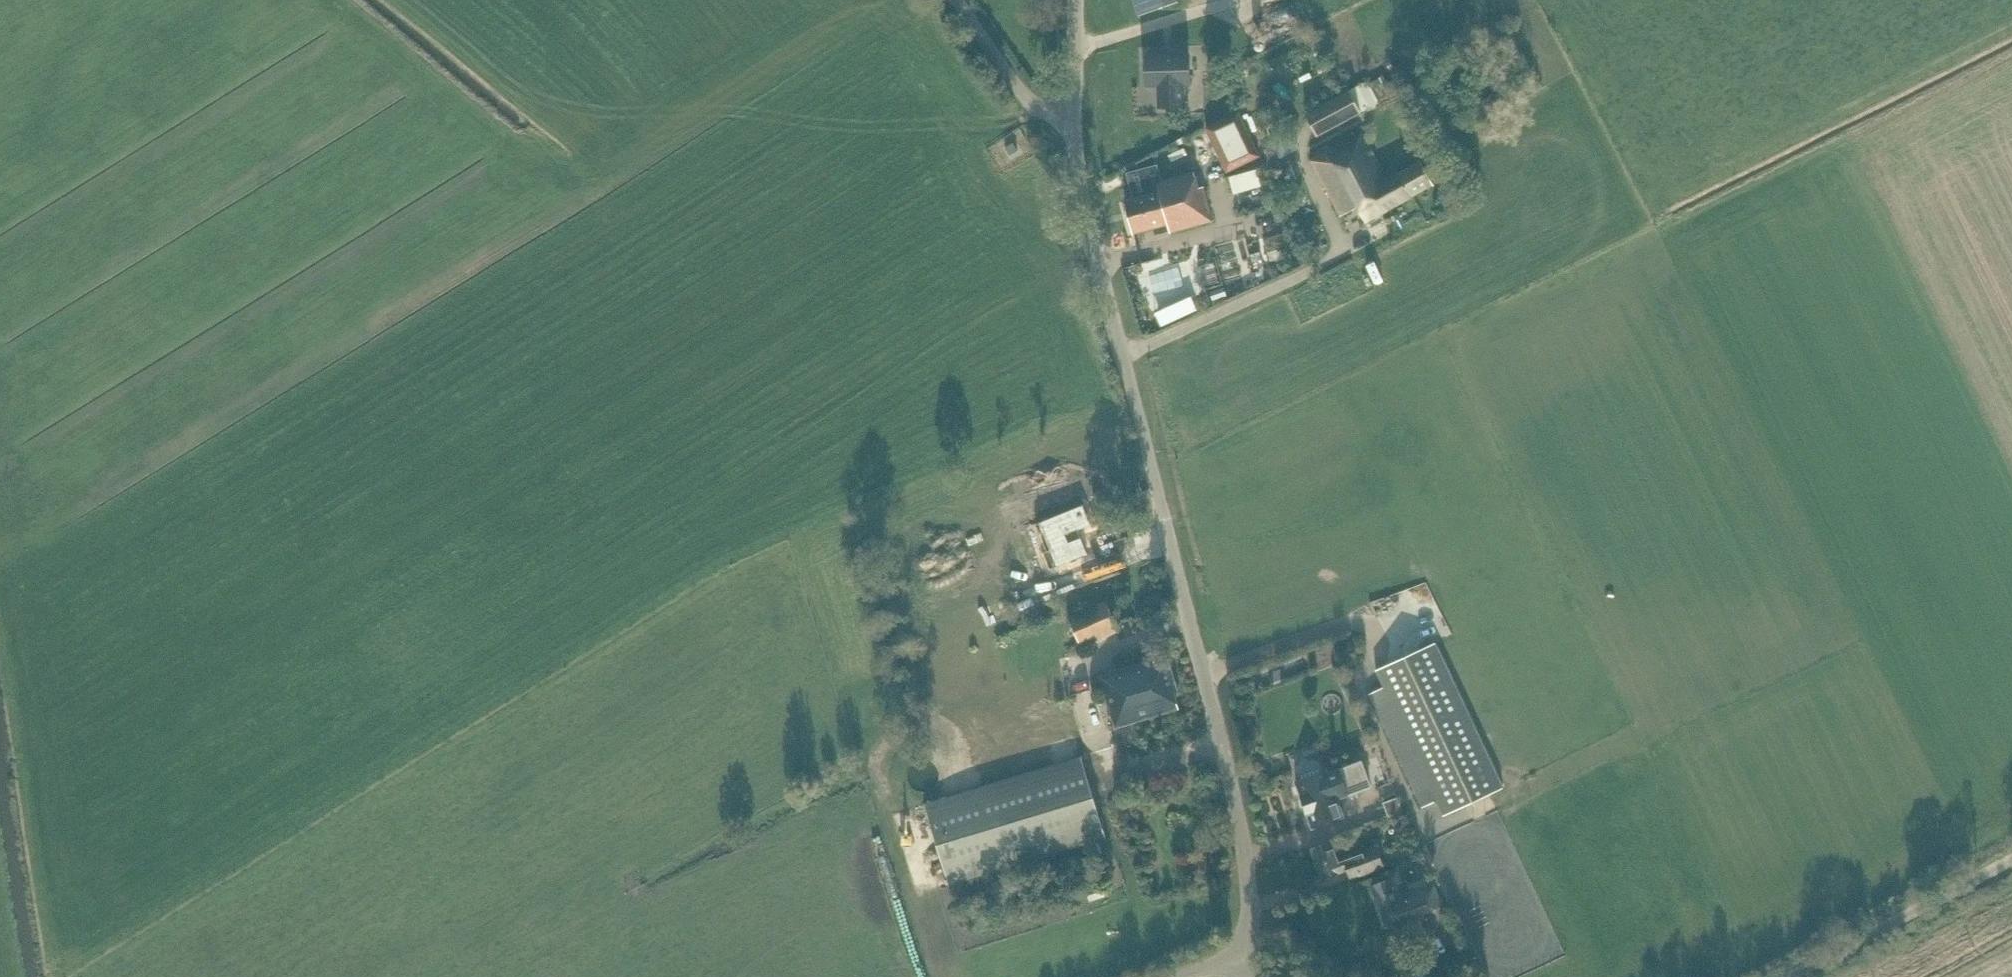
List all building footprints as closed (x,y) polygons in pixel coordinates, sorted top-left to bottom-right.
[(1140,15),(1178,1),(1178,0),(1134,0),(1140,15)] [(1189,55),(1145,56),(1146,87),(1157,87),(1158,108),(1185,107),(1184,86),(1190,86),(1189,55)] [(1382,74),(1304,114),(1315,136),(1380,102),(1379,100),(1392,93),(1382,74)] [(1227,170),(1260,155),(1239,111),(1207,127),(1227,170)] [(1291,114),(1266,129),(1283,157),(1298,149),(1302,134),(1291,114)] [(1365,222),(1432,186),(1419,162),(1387,179),(1363,134),(1311,159),(1341,215),(1357,207),(1365,222)] [(1146,194),(1125,199),(1133,232),(1167,223),(1170,231),(1211,220),(1202,186),(1198,187),(1196,178),(1194,172),(1161,181),(1156,165),(1139,169),(1142,181),(1146,194)] [(1330,283),(1345,277),(1342,268),(1327,273),(1330,283)] [(1211,279),(1198,284),(1203,298),(1216,294),(1211,279)] [(1031,521),(1053,575),(1090,560),(1077,527),(1097,518),(1088,497),(1031,521)] [(1105,601),(1068,617),(1080,646),(1118,630),(1105,601)] [(1503,788),(1476,730),(1435,642),(1376,670),(1384,686),(1369,693),(1422,807),(1437,800),(1444,815),(1503,788)] [(1177,708),(1173,694),(1173,693),(1177,692),(1165,655),(1099,676),(1115,727),(1177,708)] [(1105,837),(1089,784),(1081,757),(924,805),(948,885),(1105,837)] [(1297,780),(1295,781),(1295,783),(1296,783),(1300,795),(1300,797),(1301,797),(1306,811),(1306,813),(1307,813),(1311,825),(1311,827),(1313,826),(1340,816),(1340,817),(1342,816),(1341,814),(1335,798),(1360,789),(1369,786),(1360,761),(1351,765),(1351,764),(1326,773),(1326,772),(1325,770),(1324,771),(1319,773),(1317,768),(1300,774),(1302,779),(1297,781),(1297,780)] [(1387,815),(1400,810),(1396,798),(1383,803),(1387,815)] [(1346,868),(1350,877),(1382,865),(1376,848),(1338,862),(1330,840),(1309,848),(1321,878),(1346,868)] [(1391,865),(1415,855),(1410,844),(1387,854),(1391,865)] [(1386,925),(1441,905),(1433,883),(1395,897),(1388,878),(1371,884),(1386,925)]
